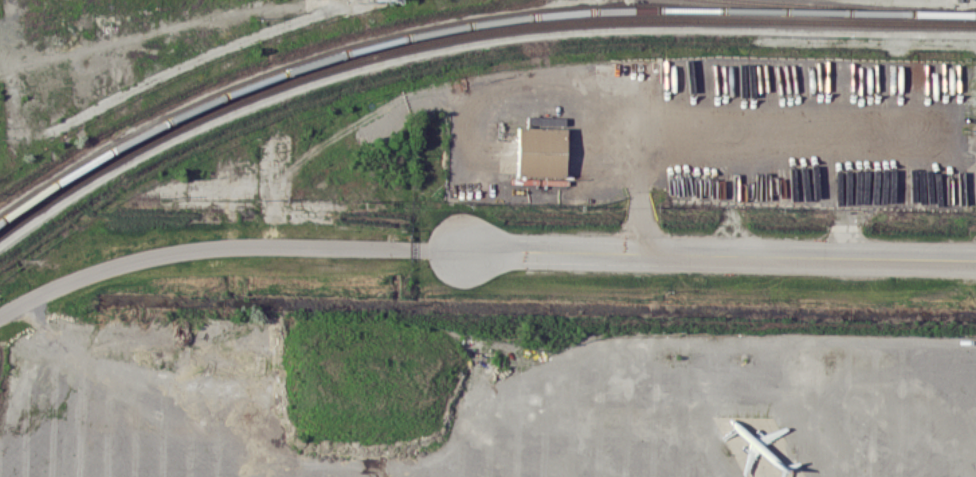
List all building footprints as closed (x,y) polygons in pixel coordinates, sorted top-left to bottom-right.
[(564,177),(565,128),(517,127),(516,176),(564,177)]
